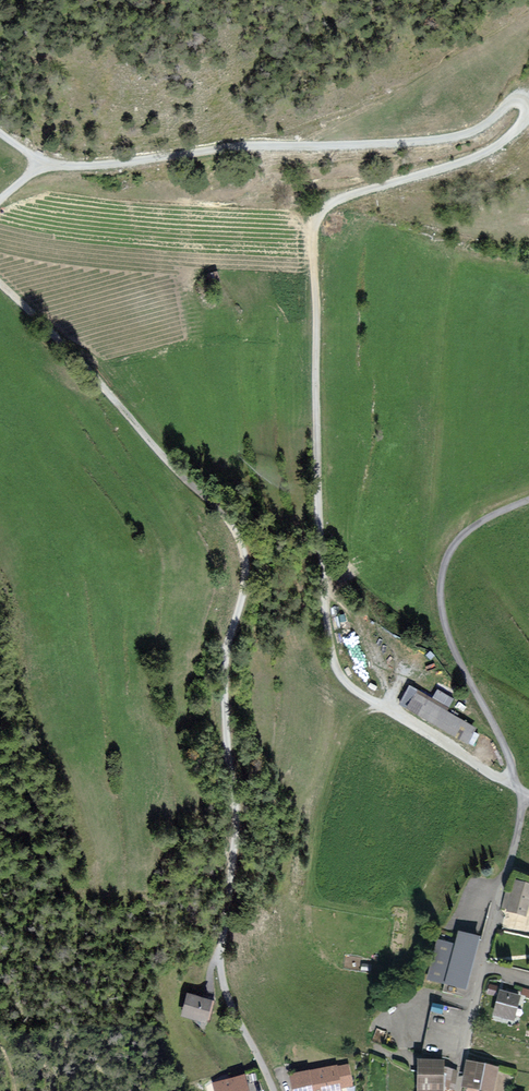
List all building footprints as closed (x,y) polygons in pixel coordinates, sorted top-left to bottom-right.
[(198,268),(197,258),(187,259),(188,269),(198,268)] [(408,690),(399,706),(471,747),(480,732),(408,690)] [(513,883),(510,895),(504,894),(500,912),(525,918),(528,905),(528,886),(513,883)] [(465,993),(478,941),(456,936),(453,947),(434,942),(424,983),(465,993)] [(210,1000),(185,994),(179,1016),(204,1023),(210,1000)] [(518,1000),(498,994),(491,1018),(511,1024),(518,1000)] [(415,1063),(416,1090),(442,1090),(442,1062),(415,1063)] [(465,1063),(459,1089),(466,1090),(492,1090),(497,1070),(465,1063)] [(287,1076),(290,1090),(340,1090),(339,1089),(351,1087),(347,1066),(287,1076)] [(210,1086),(211,1090),(243,1090),(240,1079),(210,1086)]
